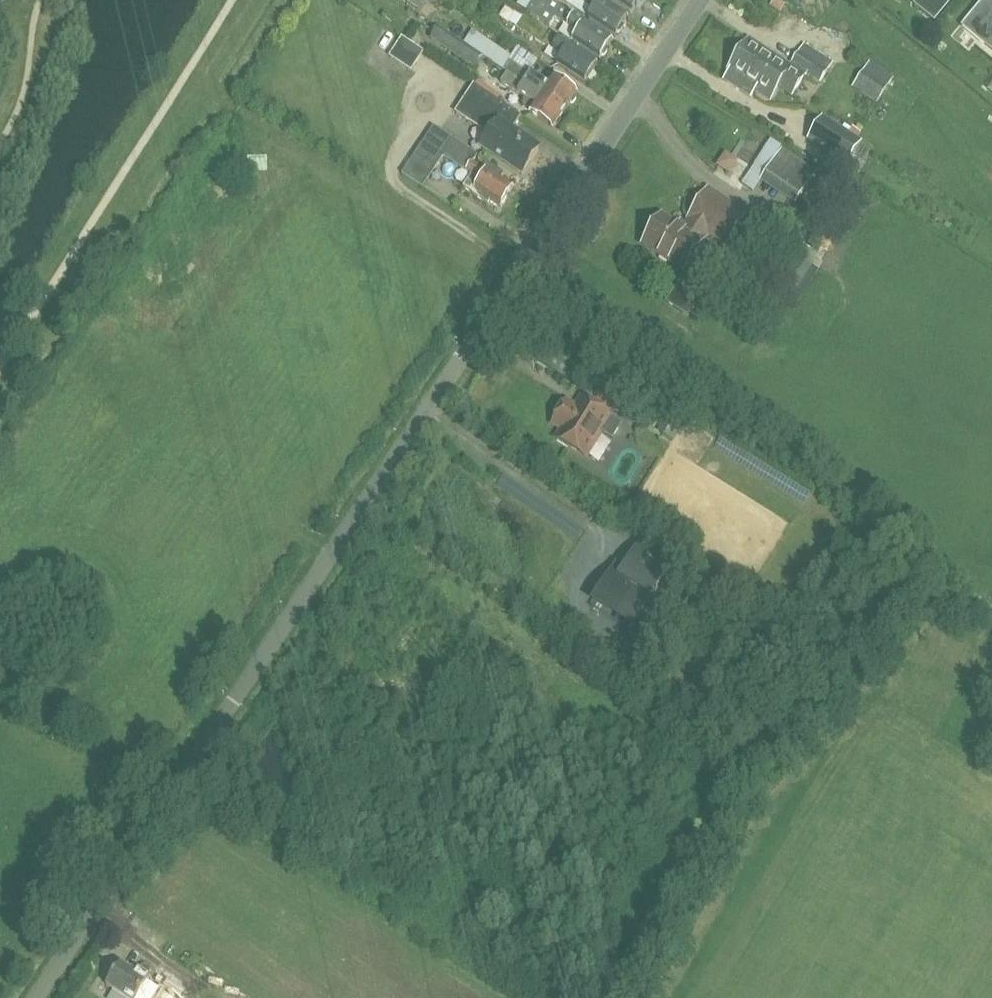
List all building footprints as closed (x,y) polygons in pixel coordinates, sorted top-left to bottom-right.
[(586,24),(551,0),(536,0),(529,11),(549,24),(554,17),(579,34),(574,42),(599,59),(611,41),(586,24)] [(589,19),(615,36),(627,17),(601,0),(578,0),(594,11),(589,19)] [(639,0),(614,0),(631,12),(639,0)] [(912,1),(934,19),(950,0),(914,0),(912,1)] [(965,25),(991,48),(991,0),(986,0),(965,25)] [(596,63),(553,35),(523,14),(514,27),(540,45),(542,42),(564,57),(559,65),(584,82),(596,63)] [(485,57),(466,44),(438,26),(429,39),(476,70),(485,57)] [(508,72),(565,110),(576,93),(553,78),(548,86),(510,60),(512,58),(473,33),(466,44),(485,57),(508,72)] [(424,52),(402,37),(389,57),(411,72),(424,52)] [(755,67),(766,50),(749,40),(728,73),(724,79),(751,97),(755,90),(754,90),(765,73),(755,67)] [(770,100),(779,85),(792,94),(807,72),(821,80),(832,62),(804,43),(789,66),(766,50),(755,67),(765,73),(754,90),(755,90),(770,100)] [(892,80),(869,65),(853,88),(876,103),(892,80)] [(553,127),(565,110),(508,72),(502,82),(524,96),(522,99),(521,101),(521,104),(523,106),(525,108),(553,127)] [(522,116),(488,93),(475,84),(457,112),(491,134),(482,147),(522,174),(539,149),(512,131),(522,116)] [(861,142),(822,117),(806,141),(845,166),(861,142)] [(436,166),(444,155),(472,174),(464,187),(473,193),(488,204),(491,200),(501,206),(513,187),(500,179),(503,174),(486,163),(483,168),(473,161),(477,155),(434,126),(402,173),(422,187),(436,166)] [(725,151),(717,164),(729,172),(737,159),(725,151)] [(781,152),(766,174),(799,196),(814,174),(781,152)] [(645,241),(673,260),(682,266),(692,252),(707,229),(727,241),(744,215),(708,191),(691,217),(695,220),(686,234),(661,217),(645,241)] [(548,344),(538,360),(537,361),(576,386),(587,368),(548,344)] [(615,391),(604,383),(595,398),(618,412),(623,404),(612,397),(615,391)] [(577,409),(567,402),(565,405),(561,405),(558,406),(553,412),(553,416),(556,419),(554,422),(574,436),(567,446),(584,457),(600,432),(612,440),(621,426),(609,419),(610,417),(584,399),(577,409)] [(686,420),(675,413),(662,434),(673,441),(686,420)] [(621,575),(622,576),(652,595),(654,592),(675,557),(664,550),(656,563),(648,558),(656,545),(644,537),(621,575)] [(652,595),(622,576),(618,582),(609,577),(596,598),(636,622),(643,610),(651,614),(663,602),(654,592),(652,595)] [(126,997),(177,997),(174,995),(174,994),(174,992),(173,991),(173,989),(171,988),(170,987),(168,987),(166,987),(164,988),(162,990),(148,981),(151,976),(152,975),(152,973),(152,971),(151,969),(150,968),(149,967),(148,967),(146,967),(145,967),(143,968),(142,969),(136,966),(133,972),(121,964),(107,985),(126,997)]
